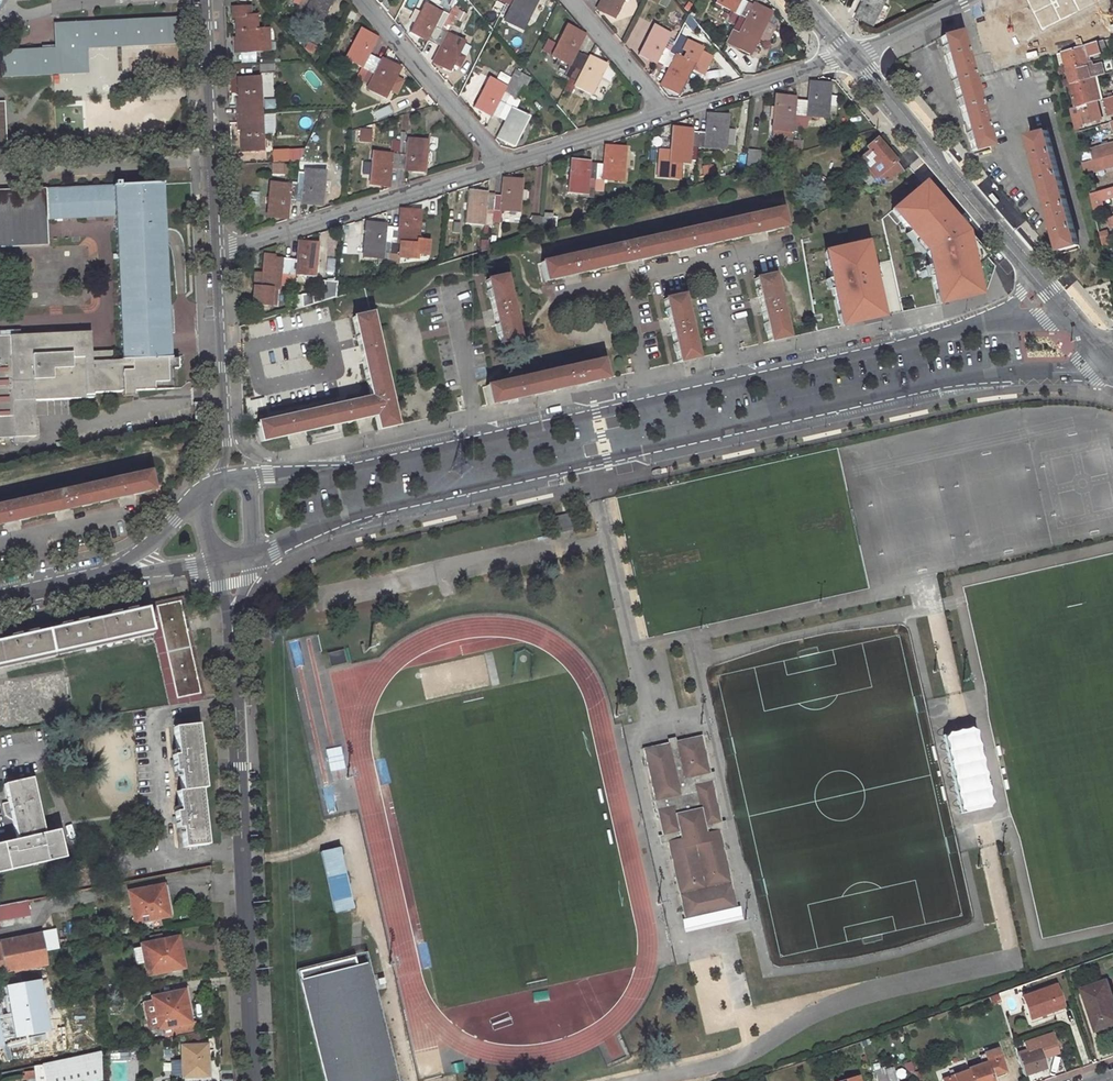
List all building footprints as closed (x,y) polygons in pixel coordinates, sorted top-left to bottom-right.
[(330,0),(309,0),(301,14),(319,23),(330,0)] [(535,0),(505,0),(505,2),(511,5),(509,9),(525,18),(535,0)] [(622,0),(600,0),(597,6),(605,10),(604,13),(613,17),(622,0)] [(715,2),(732,11),(727,20),(733,23),(745,0),(744,0),(716,0),(715,2)] [(745,0),(733,23),(724,41),(749,53),(757,36),(765,21),(770,11),(762,7),(761,9),(745,0)] [(882,0),(860,0),(854,12),(864,17),(863,19),(870,23),(882,0)] [(1065,36),(1063,27),(1070,25),(1072,34),(1112,23),(1112,19),(1111,13),(1112,13),(1112,0),(1065,0),(987,22),(993,46),(995,45),(997,55),(1018,49),(1016,40),(1023,38),(1025,47),(1065,36)] [(425,3),(410,32),(418,36),(419,34),(434,42),(446,17),(440,14),(441,12),(425,3)] [(267,43),(266,28),(257,29),(255,15),(248,15),(247,6),(230,7),(231,16),(234,16),(236,44),(234,44),(234,52),(258,51),(257,43),(267,43)] [(465,39),(447,31),(453,19),(447,15),(446,17),(434,42),(440,45),(433,58),(442,62),(441,65),(449,69),(453,61),(458,51),(465,39)] [(87,72),(86,46),(176,42),(175,17),(54,22),(55,48),(0,50),(0,76),(87,72)] [(766,40),(773,25),(765,21),(757,36),(766,40)] [(646,56),(661,64),(673,41),(667,38),(669,34),(652,25),(637,54),(646,58),(646,56)] [(566,26),(551,55),(567,64),(562,74),(568,78),(581,54),(574,51),(581,37),(572,32),(573,30),(566,26)] [(358,29),(343,59),(367,71),(379,48),(372,45),(373,41),(365,36),(366,33),(358,29)] [(940,35),(956,94),(971,148),(988,144),(973,87),(974,87),(958,30),(940,35)] [(1061,50),(1069,80),(1090,74),(1101,71),(1098,60),(1087,63),(1085,55),(1098,51),(1097,50),(1105,48),(1102,38),(1061,50)] [(677,93),(692,64),(680,57),(683,50),(680,48),(681,45),(673,41),(661,64),(668,68),(661,82),(669,86),(668,88),(677,93)] [(258,51),(267,51),(267,43),(257,43),(258,51)] [(383,98),(398,68),(391,65),(389,67),(380,62),(385,51),(379,48),(367,71),(373,74),(366,89),(383,98)] [(459,65),(464,55),(458,51),(453,61),(459,65)] [(581,54),(568,78),(575,81),(574,84),(591,93),(606,64),(598,60),(597,63),(581,54)] [(260,73),(274,72),(273,63),(259,64),(260,73)] [(1079,102),(1096,97),(1090,74),(1069,80),(1074,103),(1079,102)] [(261,112),(259,75),(237,76),(239,104),(236,104),(236,114),(261,112)] [(482,107),(498,115),(509,92),(503,89),(504,86),(488,77),(473,105),(481,109),(482,107)] [(509,92),(498,115),(505,119),(498,133),(505,137),(504,139),(513,144),(528,115),(514,107),(519,97),(514,95),(520,84),(515,81),(509,92)] [(823,116),(826,85),(818,84),(818,86),(808,85),(806,100),(799,99),(796,126),(803,127),(805,114),(823,116)] [(774,94),(770,127),(790,129),(791,126),(796,126),(799,99),(783,98),(783,95),(774,94)] [(1083,120),(1101,115),(1096,97),(1079,102),(1081,111),(1083,120)] [(1069,105),(1071,113),(1081,111),(1079,102),(1074,103),(1069,105)] [(382,107),(371,113),(376,121),(387,115),(382,107)] [(241,149),(264,148),(261,112),(236,114),(236,122),(240,121),(241,149)] [(720,148),(724,117),(715,116),(715,118),(705,117),(704,133),(697,132),(695,145),(720,148)] [(694,158),(695,145),(697,132),(681,130),(681,128),(672,127),(669,150),(659,149),(656,175),(678,177),(679,160),(687,161),(688,157),(694,158)] [(1046,128),(1028,133),(1059,246),(1078,241),(1046,128)] [(422,171),(425,138),(406,136),(405,141),(401,140),(402,132),(400,131),(399,140),(396,167),(411,168),(411,170),(422,171)] [(859,159),(881,184),(892,181),(904,171),(876,139),(866,148),(869,151),(859,159)] [(1112,161),(1112,139),(1093,145),(1095,154),(1081,158),(1084,169),(1112,161)] [(390,152),(371,151),(369,181),(377,182),(378,179),(387,180),(389,166),(396,167),(399,140),(391,140),(390,152)] [(619,179),(622,147),(614,146),(613,150),(604,149),(602,163),(595,162),(592,189),(599,190),(601,178),(619,179)] [(737,150),(735,166),(742,167),(744,150),(737,150)] [(751,167),(753,151),(744,150),(742,167),(742,170),(751,167)] [(592,189),(595,162),(578,161),(578,158),(570,157),(566,191),(586,193),(586,188),(592,189)] [(268,174),(282,173),(282,170),(287,170),(287,160),(267,161),(268,174)] [(360,177),(367,177),(369,160),(362,160),(360,177)] [(319,204),(322,170),(304,169),(302,185),(295,184),(294,200),(310,201),(310,204),(319,204)] [(516,211),(519,179),(510,178),(510,181),(501,180),(499,195),(493,195),(490,221),(497,222),(498,210),(516,211)] [(270,182),(267,214),(275,215),(276,212),(285,213),(287,199),(294,200),(295,184),(270,182)] [(1097,187),(1099,193),(1112,192),(1112,182),(1097,187)] [(171,392),(170,372),(176,372),(176,361),(168,361),(162,183),(43,188),(44,215),(114,212),(119,354),(111,355),(89,356),(89,346),(88,334),(19,336),(0,337),(0,438),(33,437),(32,402),(91,399),(91,395),(121,393),(121,398),(132,398),(132,394),(171,392)] [(926,252),(938,304),(984,293),(994,267),(923,183),(891,211),(926,252)] [(45,244),(44,215),(43,188),(0,189),(0,246),(45,244)] [(1097,205),(1094,188),(1088,190),(1092,206),(1097,205)] [(468,190),(464,223),(490,226),(490,221),(493,195),(476,193),(476,191),(468,190)] [(248,195),(248,204),(250,207),(257,207),(257,192),(251,192),(248,195)] [(780,209),(540,262),(544,281),(783,228),(780,209)] [(416,241),(419,213),(409,212),(409,214),(400,213),(398,227),(391,227),(388,255),(398,256),(398,258),(413,260),(413,255),(424,257),(426,243),(416,241)] [(553,213),(544,212),(542,227),(551,228),(553,213)] [(538,219),(530,218),(529,232),(537,232),(538,219)] [(366,223),(363,255),(382,257),(381,264),(388,265),(388,255),(391,227),(375,225),(375,223),(366,223)] [(1112,237),(1112,228),(1098,232),(1100,240),(1112,237)] [(314,276),(318,243),(308,242),(308,245),(298,244),(296,258),(289,257),(287,285),(294,285),(295,274),(314,276)] [(820,262),(835,327),(881,317),(866,252),(820,262)] [(271,288),(276,288),(280,289),(281,284),(287,285),(289,257),(271,256),(271,253),(264,253),(262,271),(261,286),(254,285),(252,302),(270,304),(270,302),(271,288)] [(261,286),(262,271),(255,271),(254,285),(261,286)] [(788,336),(775,274),(755,278),(768,340),(788,336)] [(505,277),(487,282),(504,342),(521,338),(505,277)] [(664,299),(678,361),(697,357),(683,295),(664,299)] [(396,425),(370,313),(352,317),(370,396),(257,422),(261,441),(375,416),(378,429),(396,425)] [(110,345),(89,346),(89,356),(111,355),(110,345)] [(492,403),(607,377),(603,359),(488,385),(492,403)] [(0,502),(0,522),(152,487),(148,468),(0,502)] [(569,512),(553,516),(555,525),(571,521),(569,512)] [(181,599),(156,604),(176,697),(201,692),(188,632),(192,631),(191,626),(187,626),(181,599)] [(151,630),(169,705),(202,700),(201,692),(176,697),(156,604),(146,607),(151,630)] [(0,639),(0,663),(142,632),(144,641),(152,639),(151,630),(146,607),(134,609),(133,607),(124,609),(125,611),(118,613),(118,610),(107,612),(108,616),(84,621),(83,617),(73,620),(74,622),(68,624),(67,621),(58,623),(58,626),(35,631),(34,628),(23,630),(24,633),(18,635),(17,632),(7,634),(8,638),(0,639)] [(198,724),(174,727),(177,753),(173,754),(175,771),(179,770),(182,790),(177,791),(179,810),(174,811),(176,828),(181,828),(184,845),(209,842),(201,786),(205,785),(198,724)] [(681,915),(733,904),(715,818),(718,817),(699,731),(639,744),(658,831),(663,830),(681,915)] [(0,844),(0,873),(64,859),(58,832),(45,834),(32,779),(4,785),(8,803),(2,804),(5,815),(11,814),(17,840),(0,844)] [(338,848),(322,851),(335,912),(351,909),(338,848)] [(129,889),(135,919),(170,912),(172,909),(167,881),(129,889)] [(28,915),(25,901),(0,906),(0,921),(28,915)] [(46,964),(44,951),(53,949),(52,943),(57,942),(54,930),(40,933),(0,941),(0,952),(4,972),(46,964)] [(174,935),(143,941),(148,971),(180,965),(174,935)] [(323,1080),(388,1080),(396,1079),(368,960),(359,962),(357,954),(297,967),(323,1080)] [(1082,986),(1096,1027),(1112,1022),(1112,995),(1107,978),(1082,986)] [(1055,982),(1022,993),(1028,1015),(1062,1004),(1055,982)] [(184,987),(153,993),(159,1025),(190,1018),(184,987)] [(989,993),(992,1001),(1000,999),(997,990),(989,993)] [(1022,1039),(1026,1050),(1038,1046),(1039,1049),(1056,1043),(1051,1030),(1022,1039)] [(182,1073),(206,1072),(206,1040),(182,1041),(182,1056),(170,1056),(171,1068),(175,1072),(182,1071),(182,1073)] [(1017,1053),(1022,1072),(1044,1065),(1039,1049),(1038,1046),(1026,1050),(1017,1053)] [(967,1066),(968,1067),(972,1080),(993,1080),(991,1073),(1004,1069),(997,1048),(990,1051),(992,1058),(967,1066)] [(33,1065),(35,1080),(98,1080),(101,1080),(100,1052),(33,1065)] [(906,1062),(908,1071),(914,1070),(912,1060),(906,1062)] [(885,1070),(884,1065),(874,1067),(878,1080),(887,1080),(885,1070)] [(968,1067),(959,1071),(957,1065),(952,1066),(952,1068),(951,1070),(947,1071),(948,1074),(940,1076),(942,1080),(972,1080),(968,1067)] [(891,1068),(885,1070),(887,1080),(889,1080),(891,1080),(894,1080),(891,1068)] [(993,1080),(997,1080),(995,1075),(1005,1072),(1004,1069),(991,1073),(993,1080)] [(835,1080),(861,1080),(858,1072),(835,1080)]
